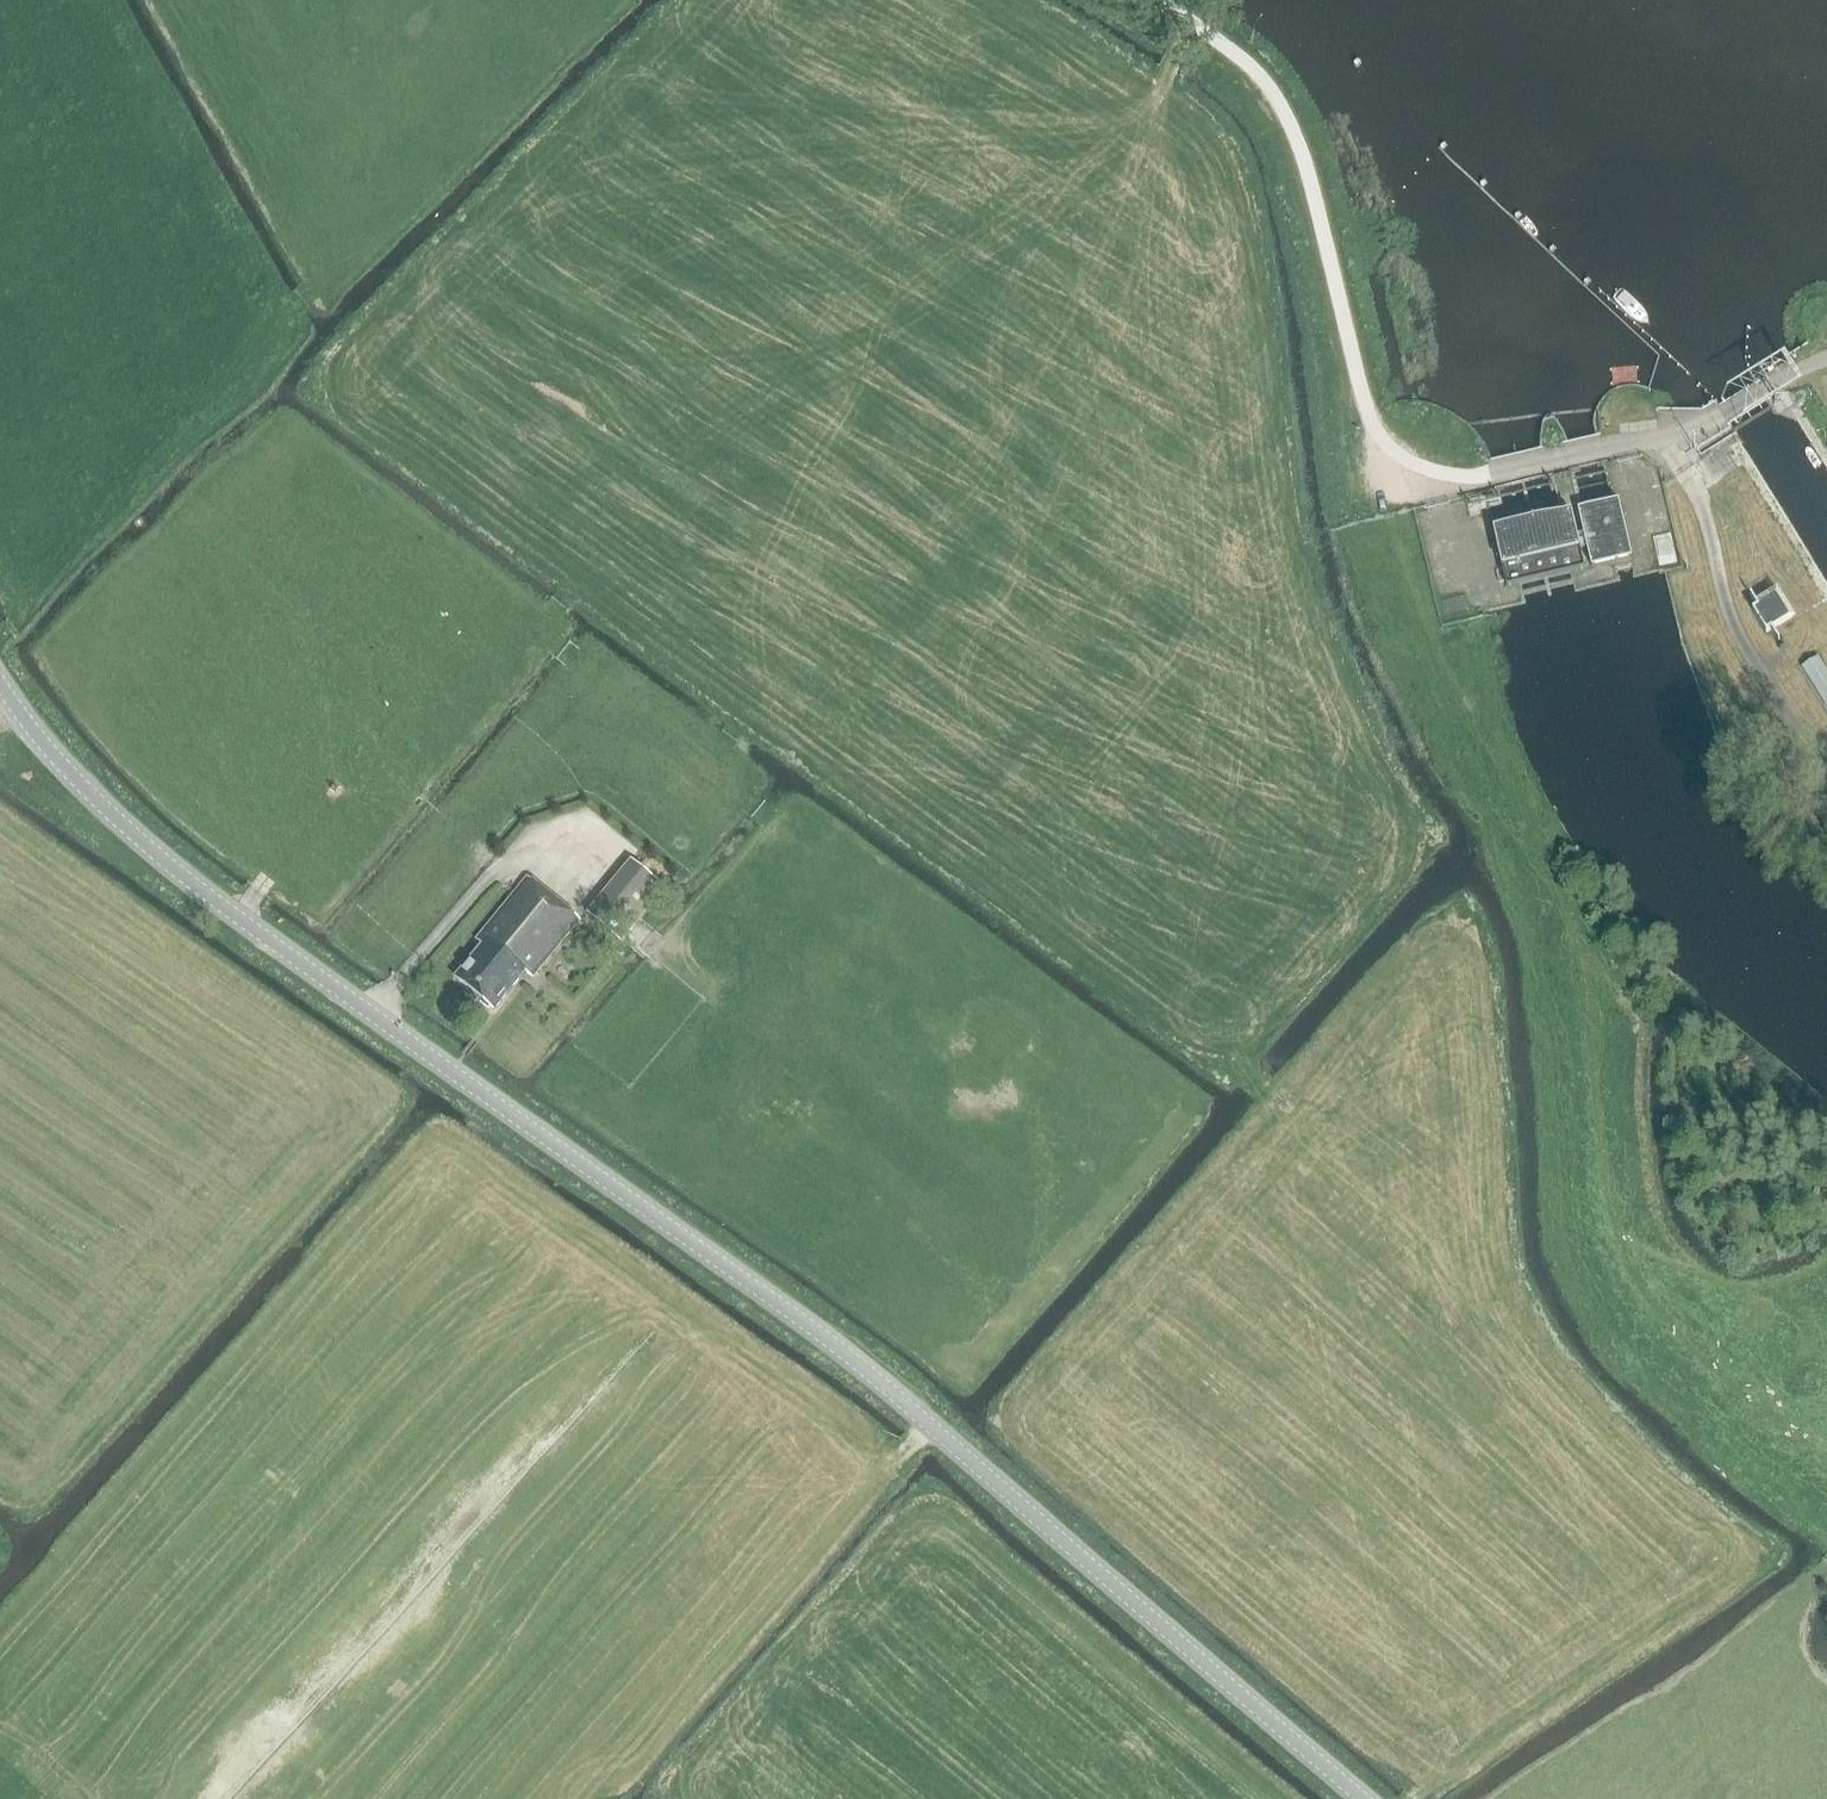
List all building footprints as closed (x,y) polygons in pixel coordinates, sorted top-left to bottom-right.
[(1520,584),(1529,582),(1569,572),(1573,571),(1583,569),(1591,567),(1599,565),(1630,558),(1617,502),(1578,511),(1570,513),(1561,515),(1515,526),(1494,531),(1492,531),(1506,587),(1517,585),(1520,584)] [(1758,607),(1755,603),(1750,595),(1749,596),(1756,608),(1751,611),(1765,633),(1770,630),(1778,642),(1779,641),(1772,630),(1792,617),(1778,595),(1758,607)] [(1817,657),(1801,667),(1826,709),(1826,674),(1817,657)] [(666,889),(630,860),(586,914),(621,943),(666,889)] [(475,940),(480,944),(478,946),(453,980),(494,1010),(515,984),(514,984),(524,970),(531,976),(578,920),(527,877),(475,940)]
